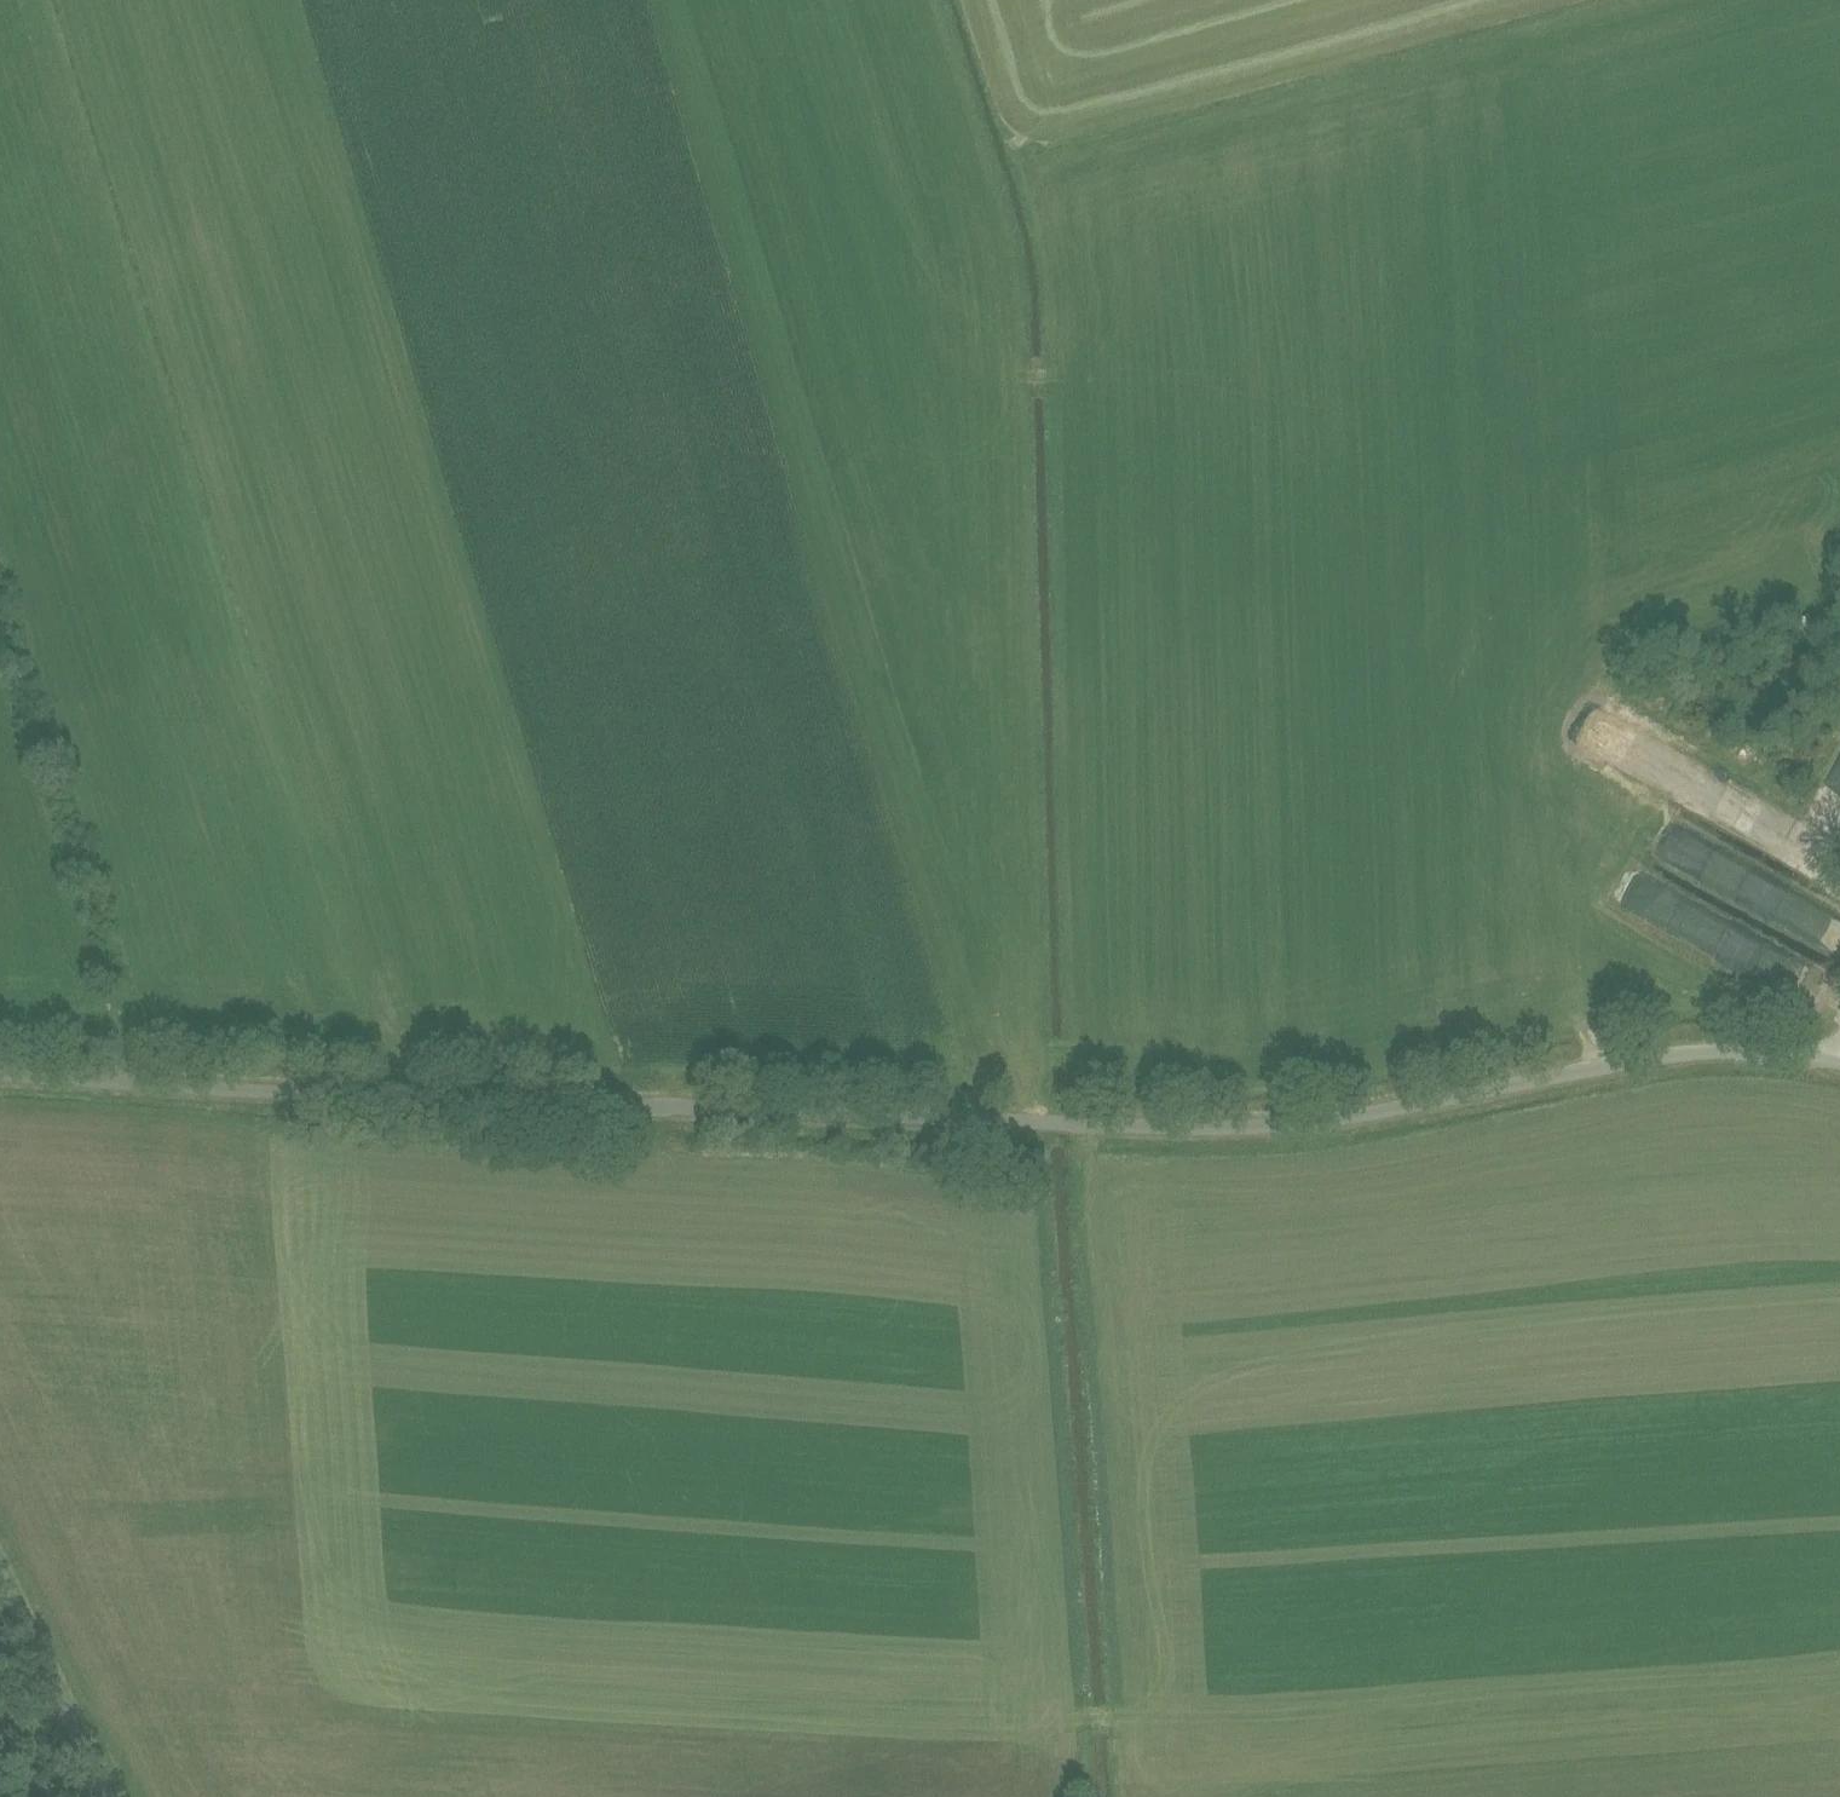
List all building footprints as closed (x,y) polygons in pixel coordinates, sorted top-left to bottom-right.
[(1769,988),(1795,998),(1806,966),(1780,957),(1769,988)]
